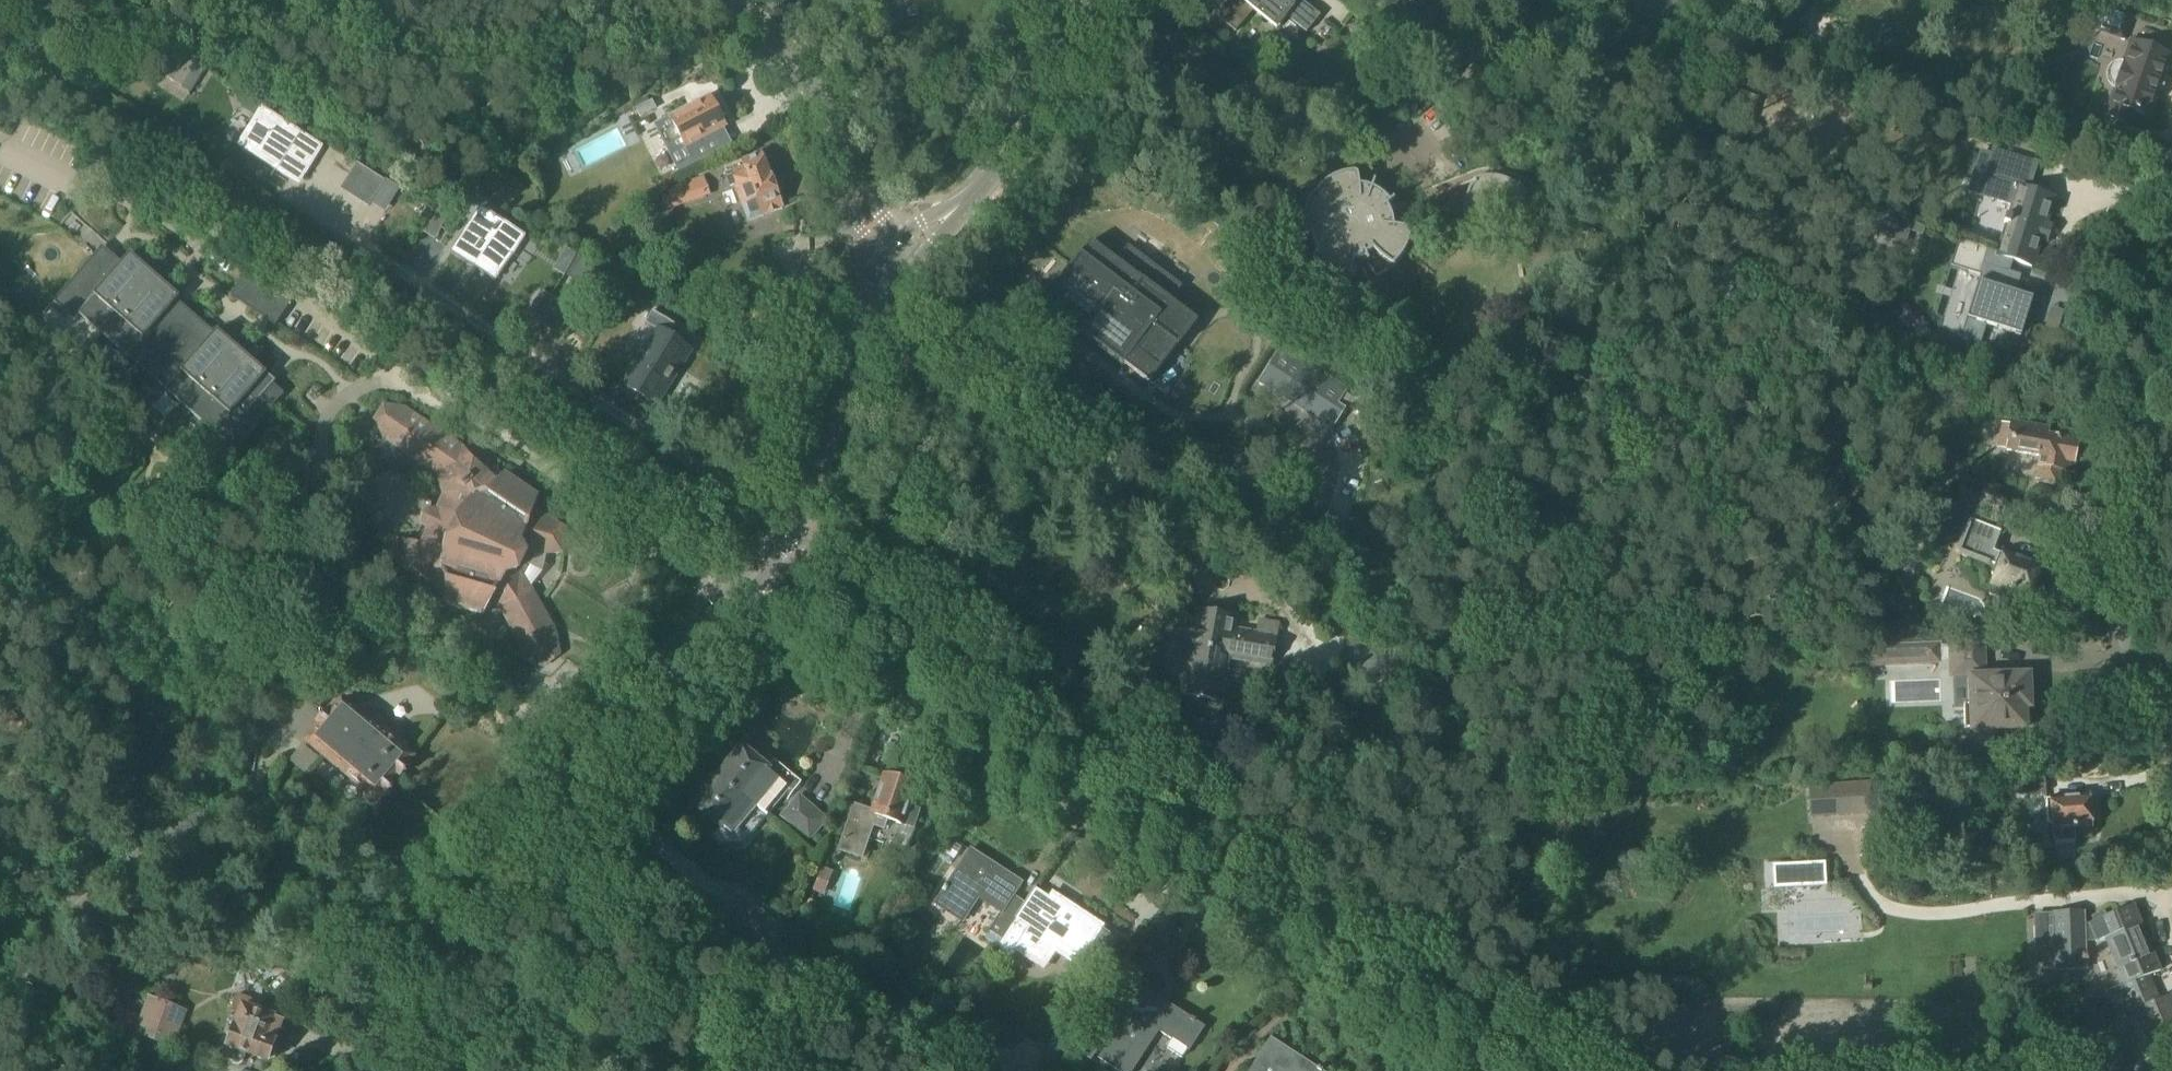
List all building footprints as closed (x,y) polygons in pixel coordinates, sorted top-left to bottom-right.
[(1216,16),(1234,31),(1255,6),(1279,25),(1286,16),(1306,32),(1319,16),(1300,0),(1230,0),(1216,16)] [(1332,0),(1324,0),(1319,7),(1336,21),(1344,10),(1332,0)] [(2094,0),(2084,28),(2121,41),(2131,13),(2094,0)] [(2102,116),(2126,124),(2130,111),(2147,117),(2169,55),(2132,43),(2124,65),(2121,65),(2119,65),(2116,65),(2114,66),(2112,67),(2111,69),(2109,70),(2108,72),(2108,74),(2107,78),(2108,80),(2108,82),(2109,84),(2110,86),(2112,87),(2102,116)] [(189,94),(203,72),(189,63),(166,79),(175,84),(189,94)] [(727,147),(718,130),(726,126),(711,97),(655,125),(670,155),(686,146),(696,165),(736,145),(735,143),(727,147)] [(657,109),(653,100),(636,109),(640,118),(657,109)] [(266,125),(249,150),(261,157),(259,161),(266,166),(289,180),(298,186),(323,147),(278,119),(272,115),(266,125)] [(2004,146),(2039,157),(2043,145),(2008,134),(2004,146)] [(1983,178),(1995,182),(1990,200),(2010,206),(1995,255),(1995,256),(2010,260),(2010,262),(2031,268),(2053,199),(2023,190),(2032,163),(1991,150),(1983,178)] [(768,174),(761,157),(743,164),(745,168),(726,175),(731,187),(735,186),(743,206),(749,221),(763,215),(763,216),(783,208),(769,173),(768,174)] [(358,165),(342,190),(368,207),(384,182),(358,165)] [(511,174),(508,170),(486,185),(499,202),(502,199),(504,202),(523,189),(511,173),(511,174)] [(1370,189),(1359,186),(1358,183),(1357,176),(1356,175),(1356,174),(1353,174),(1343,175),(1335,178),(1328,181),(1321,186),(1319,187),(1318,189),(1317,192),(1316,194),(1315,194),(1311,196),(1310,198),(1309,200),(1305,208),(1302,215),(1301,224),(1301,233),(1301,235),(1302,236),(1304,237),(1305,238),(1311,237),(1312,243),(1314,249),(1317,254),(1313,258),(1312,259),(1312,260),(1312,262),(1313,264),(1317,268),(1321,271),(1329,276),(1337,280),(1345,283),(1346,282),(1348,281),(1349,280),(1354,262),(1365,261),(1369,269),(1373,275),(1375,278),(1377,279),(1378,279),(1379,279),(1385,276),(1390,272),(1395,268),(1400,261),(1405,254),(1407,247),(1409,241),(1410,233),(1409,231),(1408,230),(1407,230),(1403,229),(1403,227),(1412,226),(1411,217),(1409,208),(1405,200),(1388,209),(1387,207),(1394,201),(1393,199),(1389,202),(1384,197),(1378,193),(1372,189),(1375,182),(1373,181),(1370,189)] [(1479,177),(1473,179),(1474,183),(1470,187),(1467,191),(1464,196),(1462,201),(1461,207),(1461,212),(1461,213),(1461,215),(1462,216),(1462,218),(1463,219),(1464,220),(1465,221),(1466,221),(1468,222),(1469,222),(1471,222),(1482,221),(1493,219),(1504,214),(1513,208),(1522,200),(1522,199),(1523,197),(1523,196),(1523,194),(1523,193),(1523,191),(1522,190),(1521,188),(1520,187),(1514,183),(1508,180),(1501,177),(1494,176),(1487,176),(1479,177)] [(691,183),(668,191),(675,209),(698,201),(691,183)] [(492,224),(468,261),(499,280),(523,243),(492,224)] [(1115,259),(1090,240),(1041,305),(1149,385),(1197,320),(1173,302),(1184,286),(1127,244),(1115,259)] [(1995,256),(1995,255),(1957,243),(1949,267),(1978,276),(1958,339),(1978,345),(1984,326),(2018,336),(2030,300),(2010,293),(2012,287),(2003,284),(2010,262),(2010,260),(1995,256)] [(112,265),(98,253),(54,303),(75,322),(79,316),(82,314),(94,324),(92,327),(113,346),(115,344),(127,354),(126,355),(167,391),(169,390),(181,401),(179,403),(200,421),(201,420),(202,419),(215,430),(214,431),(215,433),(235,450),(284,394),(271,382),(269,385),(262,379),(264,376),(266,374),(217,332),(214,335),(213,337),(205,331),(207,329),(183,308),(182,310),(174,303),(175,301),(178,298),(130,256),(122,265),(118,262),(114,267),(112,265)] [(581,261),(570,280),(607,303),(618,284),(581,261)] [(248,271),(231,296),(276,326),(293,302),(248,271)] [(539,324),(556,300),(542,291),(526,315),(539,324)] [(556,300),(539,324),(553,333),(569,309),(556,300)] [(818,306),(805,305),(804,318),(817,319),(818,306)] [(657,332),(623,386),(656,407),(690,353),(668,339),(675,327),(652,313),(645,325),(657,332)] [(1053,345),(1037,366),(1073,394),(1089,373),(1053,345)] [(1338,428),(1347,414),(1340,409),(1348,396),(1284,355),(1263,386),(1328,428),(1330,424),(1338,428)] [(496,484),(462,453),(461,448),(404,410),(383,407),(374,421),(384,440),(414,460),(416,459),(433,471),(443,496),(436,513),(428,512),(428,514),(424,522),(423,524),(428,530),(421,546),(394,538),(387,555),(407,573),(446,596),(445,605),(482,616),(490,603),(500,607),(519,645),(523,662),(543,668),(560,655),(556,632),(523,576),(528,570),(532,562),(533,555),(562,554),(565,529),(545,520),(533,508),(537,498),(505,477),(496,484)] [(2070,463),(2073,444),(2055,441),(2055,437),(2043,435),(2043,432),(2008,425),(2004,452),(2038,458),(2034,481),(2056,485),(2059,471),(2067,473),(2069,463),(2070,463)] [(2004,502),(1961,489),(1957,504),(2000,516),(2004,502)] [(1952,519),(1957,503),(1937,497),(1932,512),(1952,519)] [(1994,551),(2001,532),(1969,520),(1962,539),(1980,545),(1974,560),(1988,565),(1989,563),(1994,565),(1990,574),(1993,579),(1992,584),(1993,584),(1989,595),(2007,602),(2011,592),(2028,598),(2029,595),(2033,594),(2036,585),(2034,582),(2040,567),(2003,554),(2003,555),(1993,552),(1993,550),(1994,551)] [(1182,695),(1220,702),(1228,658),(1270,666),(1278,624),(1259,621),(1257,634),(1233,630),(1235,618),(1197,611),(1196,620),(1181,617),(1176,646),(1191,648),(1182,695)] [(1353,639),(1353,644),(1348,643),(1345,665),(1347,666),(1347,667),(1351,668),(1352,666),(1368,669),(1367,673),(1395,677),(1398,656),(1381,643),(1353,639)] [(1922,644),(1882,646),(1883,668),(1923,666),(1922,644)] [(1940,644),(1922,644),(1923,666),(1941,666),(1940,644)] [(1981,679),(1979,645),(1950,646),(1952,675),(1970,674),(1972,706),(1962,706),(1963,730),(2023,728),(2022,707),(2027,707),(2026,678),(1981,679)] [(368,723),(340,700),(304,742),(360,789),(357,793),(362,798),(366,793),(374,800),(409,758),(401,751),(404,747),(399,743),(396,747),(380,733),(387,724),(376,715),(368,723)] [(718,776),(768,817),(790,790),(767,771),(768,770),(742,748),(718,776)] [(325,780),(336,790),(344,780),(333,770),(325,780)] [(767,818),(768,817),(718,776),(693,807),(720,829),(721,828),(732,837),(755,808),(767,818)] [(853,805),(837,852),(862,860),(869,840),(889,846),(891,842),(896,844),(908,848),(914,830),(921,811),(910,808),(912,801),(916,787),(884,776),(872,811),(853,805)] [(2040,802),(2039,779),(2018,780),(2018,793),(2026,793),(2026,802),(2040,802)] [(1871,816),(1868,785),(1808,789),(1811,820),(1871,816)] [(2074,842),(2073,831),(2091,830),(2088,796),(2050,799),(2050,801),(2046,802),(2047,824),(2052,827),(2052,833),(2054,833),(2055,844),(2074,842)] [(809,841),(826,821),(799,798),(782,818),(809,841)] [(1003,941),(1025,908),(1011,899),(1021,885),(970,852),(939,899),(962,914),(975,894),(1001,912),(988,931),(1003,941)] [(1818,886),(1817,873),(1823,873),(1823,863),(1781,865),(1782,888),(1818,886)] [(823,897),(833,872),(822,868),(812,893),(823,897)] [(2044,884),(2044,894),(2057,894),(2057,884),(2044,884)] [(1025,908),(1003,941),(997,949),(1012,959),(1020,946),(1042,960),(1052,945),(1079,963),(1102,928),(1052,895),(1038,917),(1025,908)] [(813,914),(817,904),(810,901),(806,912),(813,914)] [(2097,922),(2088,925),(2089,927),(2093,939),(2094,940),(2095,944),(2104,940),(2124,987),(2122,988),(2118,990),(2123,1002),(2154,989),(2149,977),(2160,973),(2139,924),(2132,907),(2120,912),(2097,922)] [(742,932),(771,956),(791,932),(762,908),(742,932)] [(2086,971),(2084,912),(2052,913),(2054,972),(2086,971)] [(1204,1029),(1143,989),(1098,1060),(1115,1070),(1134,1070),(1158,1033),(1171,1041),(1166,1049),(1182,1059),(1187,1051),(1189,1052),(1204,1029)] [(1994,1000),(2012,1000),(2012,991),(1993,991),(1994,1000)] [(148,997),(135,1035),(175,1049),(188,1011),(148,997)] [(256,1004),(236,997),(231,1010),(239,1012),(227,1049),(228,1049),(225,1057),(229,1064),(238,1067),(243,1064),(246,1055),(267,1063),(275,1059),(278,1050),(276,1044),(274,1044),(281,1022),(254,1012),(256,1004)] [(1091,1062),(1110,1032),(1089,1019),(1070,1049),(1091,1062)] [(2138,1052),(2139,1070),(2171,1070),(2171,1019),(2139,1033),(2147,1052),(2138,1052)] [(1269,1039),(1249,1070),(1319,1070),(1269,1039)]
